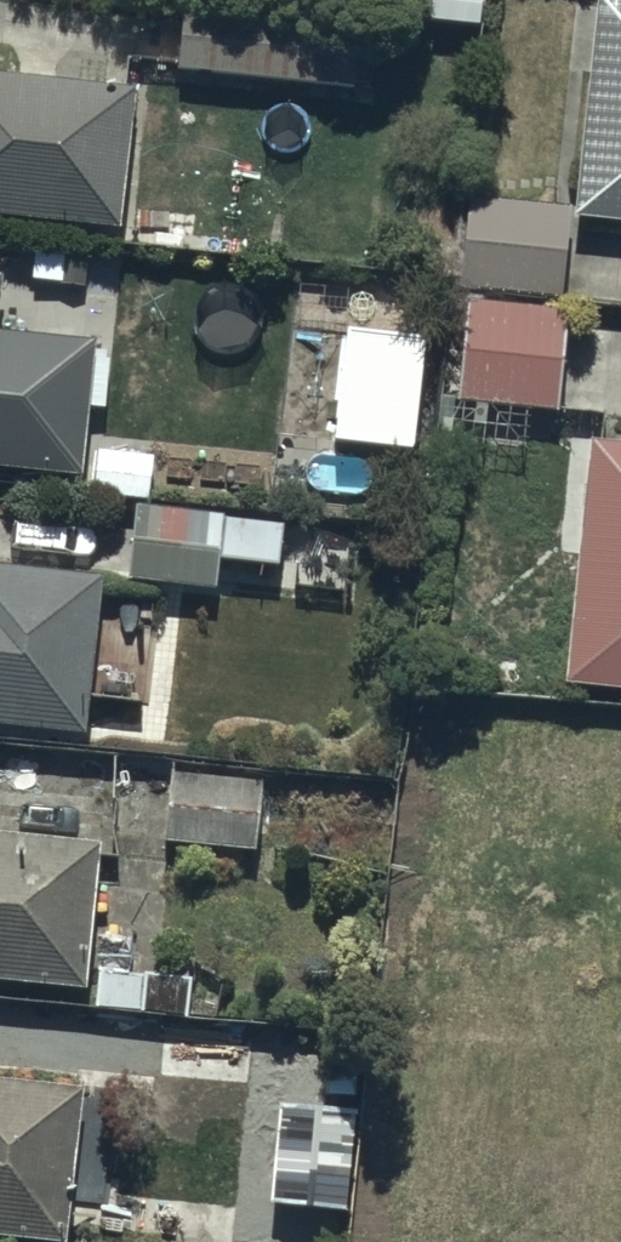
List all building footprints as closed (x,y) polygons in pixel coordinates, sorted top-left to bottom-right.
[(582,214),(620,218),(620,0),(602,0),(582,214)] [(0,68),(0,216),(126,229),(141,83),(0,68)] [(573,204),(472,196),(465,285),(566,293),(573,204)] [(5,297),(8,272),(0,271),(0,463),(82,472),(96,337),(37,331),(40,300),(5,297)] [(574,306),(472,297),(462,401),(443,399),(439,444),(530,452),(534,402),(565,405),(574,306)] [(594,435),(572,680),(620,684),(620,437),(594,435)] [(141,505),(133,577),(221,586),(224,556),(281,562),(285,519),(141,505)] [(86,732),(103,571),(0,560),(0,723),(86,732)] [(96,925),(103,842),(0,833),(0,976),(90,984),(88,1003),(191,1012),(195,974),(132,969),(136,928),(96,925)] [(254,1021),(106,1015),(103,1073),(252,1079),(254,1021)] [(71,1237),(85,1085),(0,1077),(0,1231),(71,1237)]
